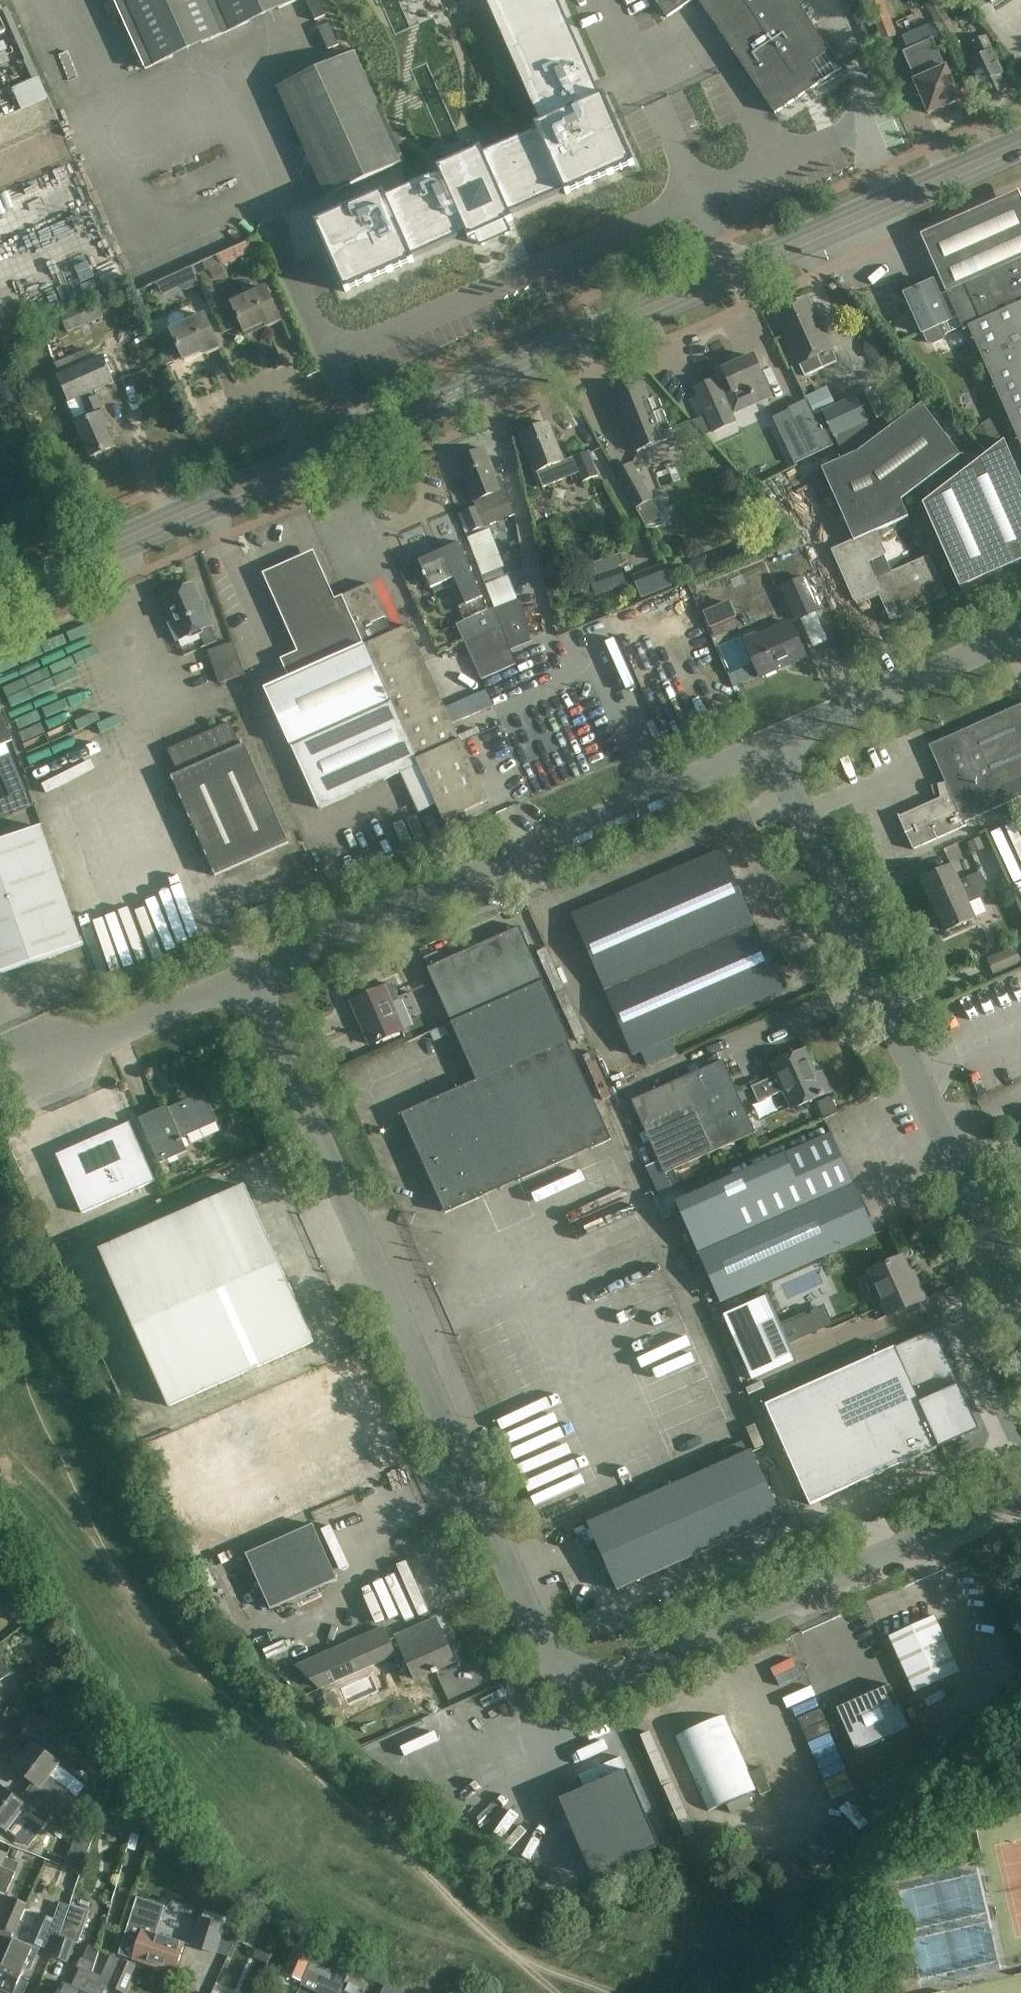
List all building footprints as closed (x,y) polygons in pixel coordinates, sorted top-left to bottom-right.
[(149,66),(295,0),(120,0),(149,66)] [(550,120),(538,126),(540,130),(485,154),(483,149),(439,168),(442,173),(387,197),(385,194),(318,224),(348,291),(415,261),(414,258),(468,233),(471,239),(477,236),(475,230),(505,217),(508,223),(514,220),(512,214),(566,190),(568,194),(636,164),(606,96),(600,98),(593,81),(594,80),(559,0),(497,0),(550,120)] [(668,18),(694,0),(655,0),(668,18)] [(775,113),(841,68),(795,0),(699,0),(775,113)] [(873,21),(881,41),(897,36),(884,0),(866,0),(873,21)] [(939,0),(933,0),(925,4),(945,39),(958,32),(939,0)] [(991,49),(985,37),(974,42),(980,55),(967,61),(984,98),(1010,86),(992,49),(991,49)] [(932,39),(902,52),(914,79),(912,80),(913,82),(911,83),(917,95),(920,94),(928,112),(959,99),(944,65),(944,66),(932,39)] [(404,162),(355,53),(278,87),(327,196),(334,193),(404,162)] [(36,75),(10,87),(20,110),(47,98),(36,75)] [(927,235),(949,287),(1020,255),(1020,194),(927,235)] [(263,247),(258,237),(253,239),(203,262),(206,270),(209,269),(214,278),(224,273),(221,266),(263,247)] [(956,316),(962,330),(964,330),(980,365),(986,363),(1020,442),(1020,259),(945,292),(945,294),(956,316)] [(162,296),(200,278),(193,264),(156,282),(162,296)] [(948,320),(956,316),(945,294),(938,297),(931,282),(904,294),(921,333),(922,333),(927,342),(931,344),(942,339),(943,335),(939,325),(949,321),(948,320)] [(280,321),(265,287),(231,302),(245,332),(265,323),(267,327),(280,321)] [(831,348),(808,297),(775,312),(799,363),(805,375),(823,367),(837,360),(831,348)] [(104,317),(96,298),(61,312),(69,332),(104,317)] [(172,317),(170,321),(173,328),(170,329),(183,359),(204,350),(205,354),(219,348),(204,314),(188,321),(187,319),(185,315),(180,313),(175,314),(172,317)] [(115,383),(103,355),(58,374),(71,402),(82,397),(84,403),(82,404),(89,419),(77,424),(91,456),(114,446),(105,425),(108,424),(94,392),(115,383)] [(770,394),(753,356),(723,369),(733,390),(727,393),(734,410),(770,394)] [(736,422),(716,377),(694,386),(714,432),(736,422)] [(649,400),(643,385),(615,396),(637,452),(674,437),(658,397),(649,400)] [(839,446),(872,431),(866,419),(855,395),(822,410),(839,446)] [(807,400),(788,408),(810,457),(835,445),(821,418),(816,421),(807,400)] [(872,431),(839,446),(844,458),(822,468),(854,540),(832,550),(854,600),(879,590),(889,611),(902,605),(906,612),(945,594),(928,557),(893,574),(884,554),(886,553),(876,531),(908,516),(901,499),(960,454),(921,403),(875,438),(872,431)] [(989,419),(972,433),(985,449),(1002,436),(989,419)] [(549,422),(521,433),(536,471),(537,471),(543,487),(579,472),(582,481),(599,475),(590,451),(564,460),(549,422)] [(1004,440),(923,503),(960,587),(1020,560),(1020,478),(1004,440)] [(485,448),(458,460),(475,502),(474,502),(476,507),(463,512),(471,532),(516,515),(511,502),(500,476),(497,477),(485,448)] [(651,499),(632,464),(616,472),(636,507),(647,525),(662,517),(651,499)] [(802,546),(797,535),(775,545),(779,555),(802,546)] [(465,643),(504,625),(498,609),(494,610),(493,608),(489,610),(483,597),(482,597),(472,570),(461,545),(436,555),(436,554),(419,561),(431,588),(433,588),(435,593),(460,582),(469,603),(459,607),(465,621),(457,625),(465,643)] [(428,781),(403,725),(366,644),(342,595),(333,599),(313,552),(262,575),(296,653),(280,661),(287,679),(266,688),(319,808),(401,771),(409,790),(426,782),(428,781)] [(622,554),(586,566),(596,595),(610,591),(627,585),(621,566),(626,564),(622,554)] [(545,566),(549,576),(557,572),(554,562),(545,566)] [(663,564),(652,568),(661,590),(671,586),(663,564)] [(822,611),(806,574),(780,586),(796,622),(822,611)] [(366,644),(403,725),(445,706),(408,625),(392,632),(370,582),(342,595),(366,644)] [(211,625),(193,583),(163,596),(174,621),(170,623),(177,640),(181,638),(182,638),(199,630),(206,646),(217,640),(211,625)] [(530,634),(522,602),(522,600),(498,609),(504,625),(512,648),(532,641),(530,634)] [(711,634),(737,628),(731,602),(705,609),(711,634)] [(805,656),(790,622),(745,641),(760,675),(805,656)] [(512,648),(504,625),(465,643),(482,678),(515,663),(510,649),(512,648)] [(245,674),(234,642),(209,650),(220,682),(245,674)] [(754,678),(749,666),(729,674),(734,686),(754,678)] [(39,791),(88,777),(62,685),(9,701),(12,713),(18,711),(37,779),(36,779),(39,791)] [(447,706),(455,722),(493,704),(485,688),(447,706)] [(930,745),(946,781),(937,783),(940,797),(899,815),(899,813),(897,814),(913,849),(967,825),(965,821),(1020,796),(1020,704),(930,745)] [(487,800),(445,706),(403,725),(428,781),(426,782),(443,820),(487,800)] [(14,740),(1,709),(0,709),(0,745),(14,740)] [(241,745),(231,721),(168,749),(178,773),(171,776),(215,875),(289,842),(245,743),(241,745)] [(42,827),(0,841),(0,974),(84,945),(42,827)] [(981,837),(968,842),(973,853),(985,847),(981,837)] [(783,990),(723,850),(574,913),(634,1054),(783,990)] [(952,866),(923,879),(934,905),(963,892),(952,866)] [(972,888),(985,882),(980,871),(967,877),(972,888)] [(989,893),(985,882),(972,888),(976,899),(989,893)] [(963,892),(934,905),(946,931),(975,918),(963,892)] [(570,1040),(520,927),(428,967),(478,1081),(403,1114),(405,1118),(445,1211),(491,1191),(509,1183),(610,1138),(568,1041),(570,1040)] [(1016,945),(987,958),(995,975),(1020,964),(1020,957),(1016,945)] [(398,998),(391,984),(352,1001),(370,1043),(402,1029),(390,1001),(398,998)] [(815,1076),(804,1050),(773,1064),(778,1074),(752,1086),(759,1101),(785,1090),(793,1107),(829,1091),(821,1073),(815,1076)] [(756,1132),(723,1059),(632,1100),(659,1161),(648,1166),(659,1192),(684,1181),(682,1177),(691,1173),(686,1163),(756,1132)] [(217,1121),(204,1092),(169,1108),(168,1105),(140,1117),(160,1163),(187,1150),(181,1137),(217,1121)] [(155,1180),(130,1122),(57,1154),(82,1212),(155,1180)] [(874,1233),(831,1135),(678,1202),(722,1300),(874,1233)] [(314,1341),(246,1186),(100,1250),(169,1405),(314,1341)] [(922,1300),(902,1256),(870,1271),(889,1314),(922,1300)] [(818,1308),(811,1312),(811,1313),(782,1325),(768,1294),(767,1294),(767,1295),(724,1315),(753,1380),(796,1361),(797,1362),(798,1361),(790,1342),(822,1328),(832,1324),(831,1322),(830,1323),(824,1307),(819,1309),(818,1308)] [(935,1330),(767,1404),(811,1505),(943,1446),(979,1430),(937,1335),(935,1330)] [(338,1394),(192,1458),(224,1532),(370,1467),(338,1394)] [(782,1516),(752,1450),(588,1524),(617,1589),(782,1516)] [(337,1578),(313,1524),(247,1553),(271,1607),(337,1578)] [(915,1693),(960,1672),(935,1616),(890,1636),(915,1693)] [(438,1619),(389,1640),(396,1655),(406,1651),(417,1676),(455,1659),(455,1658),(451,1659),(434,1622),(438,1620),(438,1619)] [(320,1689),(396,1655),(389,1640),(383,1627),(297,1665),(320,1689)] [(0,1658),(0,1680),(10,1672),(0,1658)] [(395,1728),(401,1744),(512,1700),(510,1695),(517,1692),(513,1681),(395,1728)] [(911,1729),(891,1684),(837,1708),(857,1753),(911,1729)] [(725,1715),(676,1737),(709,1811),(758,1790),(725,1715)] [(831,1733),(810,1742),(825,1779),(847,1770),(831,1733)] [(55,1812),(54,1812),(60,1817),(86,1784),(61,1764),(34,1743),(15,1767),(35,1782),(28,1792),(55,1812)] [(581,1788),(557,1799),(591,1876),(659,1846),(620,1755),(576,1775),(581,1788)] [(28,1792),(20,1801),(1,1786),(0,1788),(0,1824),(9,1831),(19,1818),(38,1833),(54,1812),(55,1812),(28,1792)] [(7,1858),(8,1854),(0,1850),(0,1874),(7,1858)] [(7,1858),(0,1874),(0,1891),(6,1894),(19,1863),(7,1858)] [(13,1940),(14,1938),(12,1937),(13,1934),(27,1903),(11,1896),(0,1922),(0,1970),(13,1940)] [(137,1897),(119,1954),(134,1959),(175,1972),(185,1943),(156,1934),(151,1932),(160,1906),(164,1907),(165,1906),(137,1897)] [(70,1905),(70,1906),(64,1924),(54,1951),(52,1956),(69,1962),(76,1943),(79,1944),(90,1912),(70,1905)] [(40,1913),(28,1941),(54,1951),(64,1924),(54,1919),(40,1913)] [(227,1924),(201,1916),(191,1946),(218,1954),(227,1924)] [(0,1970),(0,1988),(11,1992),(25,1992),(29,1983),(20,1979),(25,1968),(29,1970),(38,1951),(40,1947),(28,1942),(26,1945),(13,1940),(0,1970)] [(301,1981),(313,1954),(297,1947),(285,1974),(301,1981)] [(92,1973),(91,1973),(95,1963),(82,1957),(78,1967),(81,1969),(73,1986),(63,1982),(58,1992),(83,1992),(92,1973)] [(92,1973),(83,1992),(102,1992),(105,1987),(109,1987),(124,1992),(125,1992),(138,1965),(122,1958),(111,1981),(92,1973)] [(343,1988),(356,1992),(358,1992),(361,1987),(346,1981),(343,1988)]
